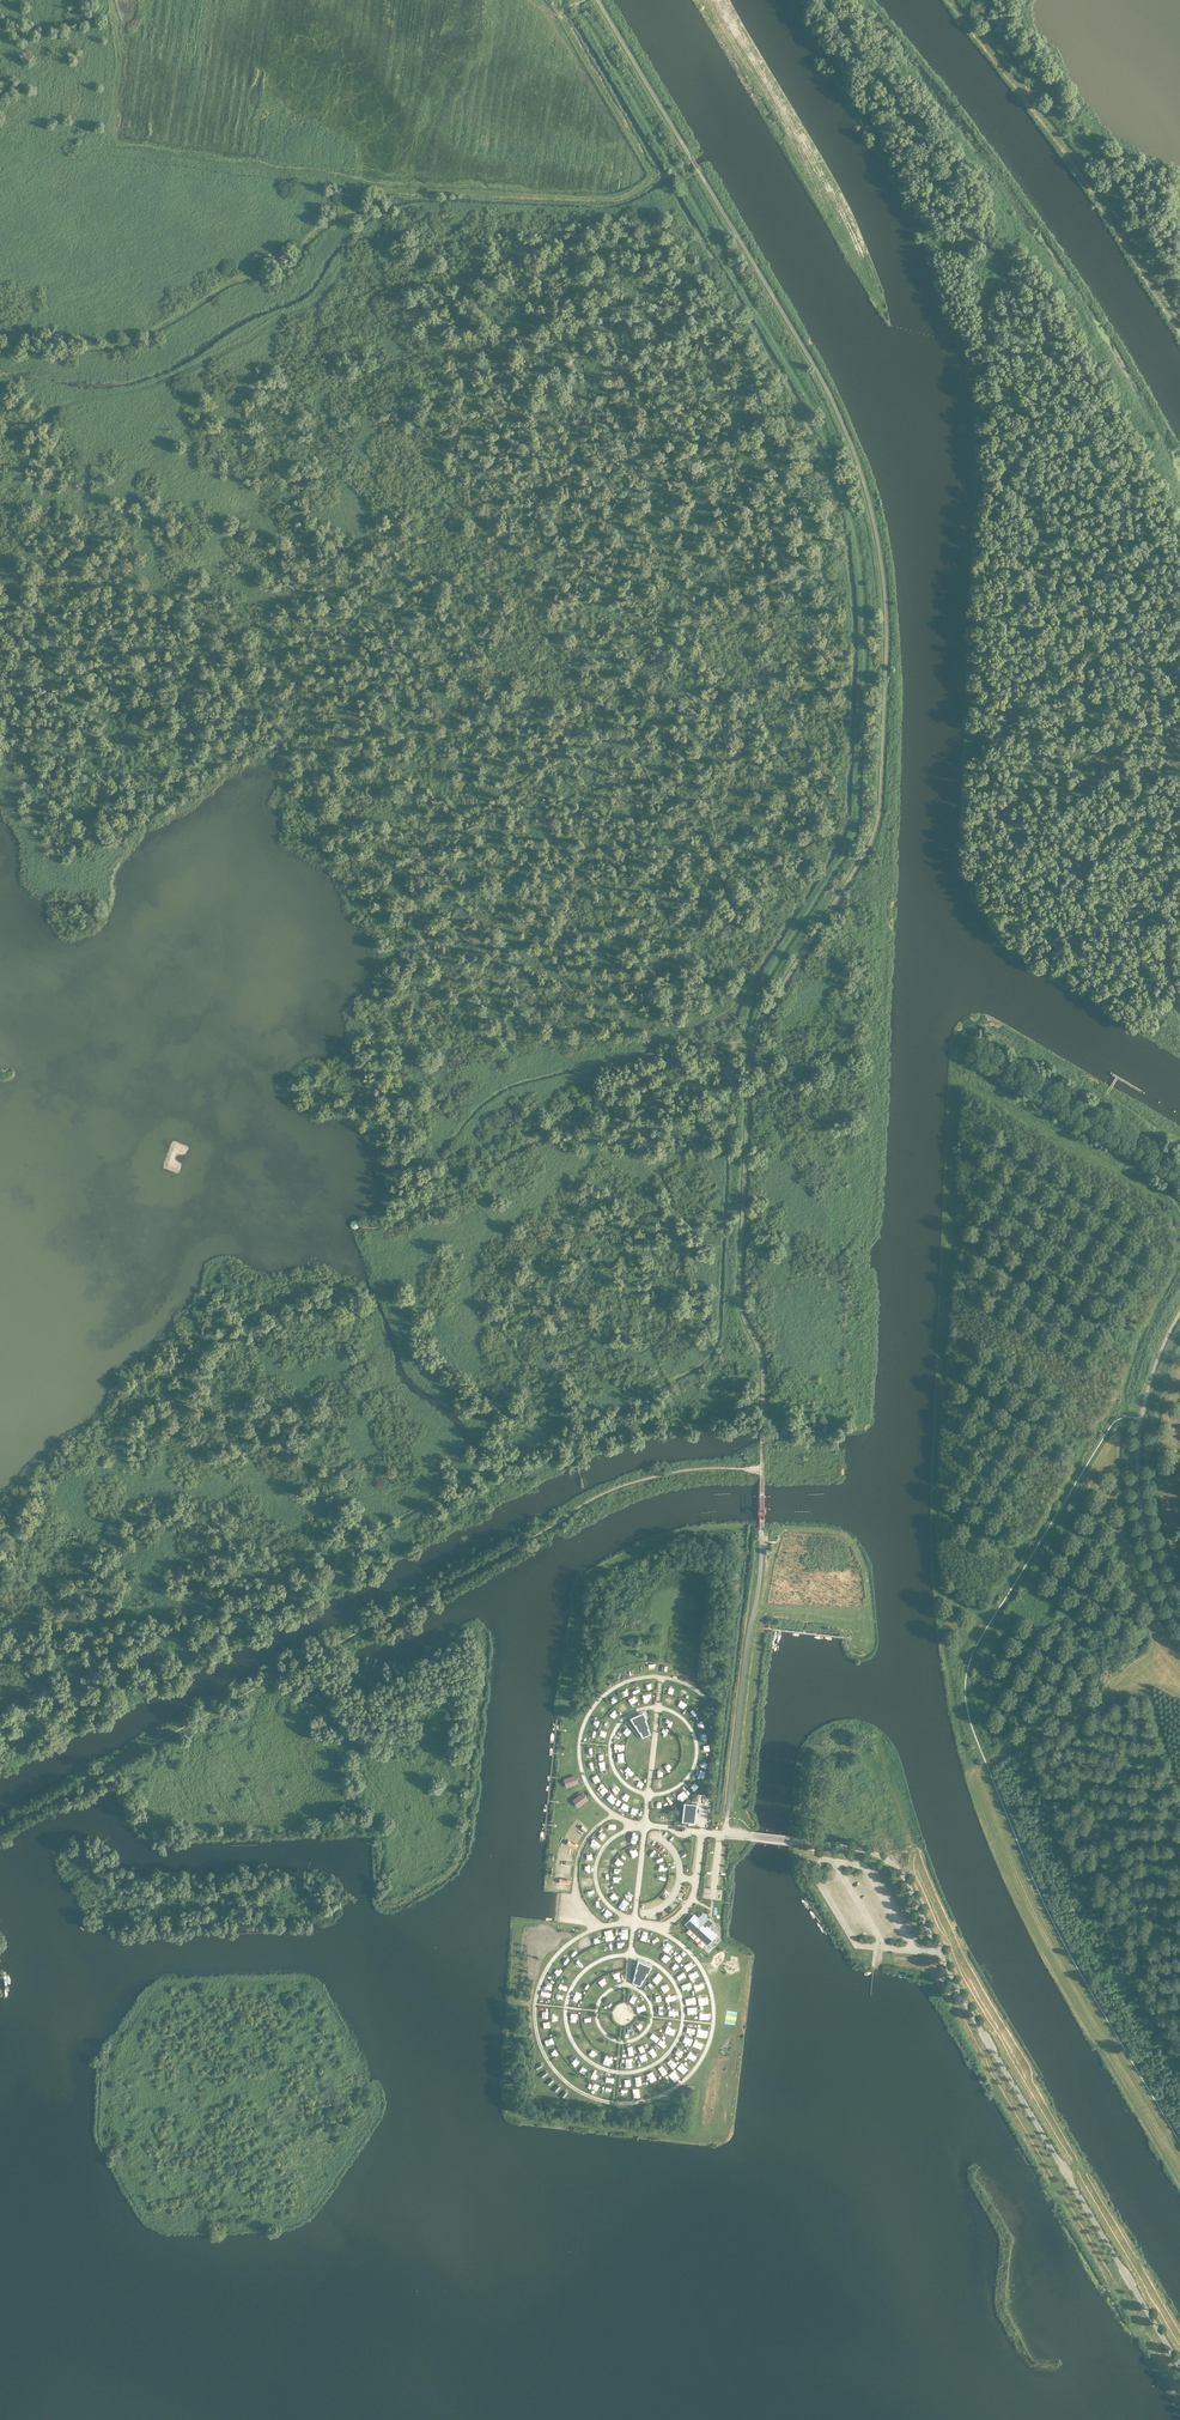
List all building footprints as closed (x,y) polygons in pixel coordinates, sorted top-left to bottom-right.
[(358,1221),(355,1220),(352,1222),(351,1225),(352,1228),(356,1229),(359,1227),(358,1226),(358,1225),(359,1225),(360,1224),(358,1221)] [(644,1712),(631,1718),(643,1736),(649,1733),(644,1712)] [(685,1803),(683,1820),(695,1822),(697,1804),(685,1803)] [(694,1915),(686,1923),(708,1943),(716,1934),(707,1927),(712,1921),(703,1913),(699,1919),(694,1915)] [(639,1961),(634,1982),(640,1984),(651,1966),(639,1961)]
